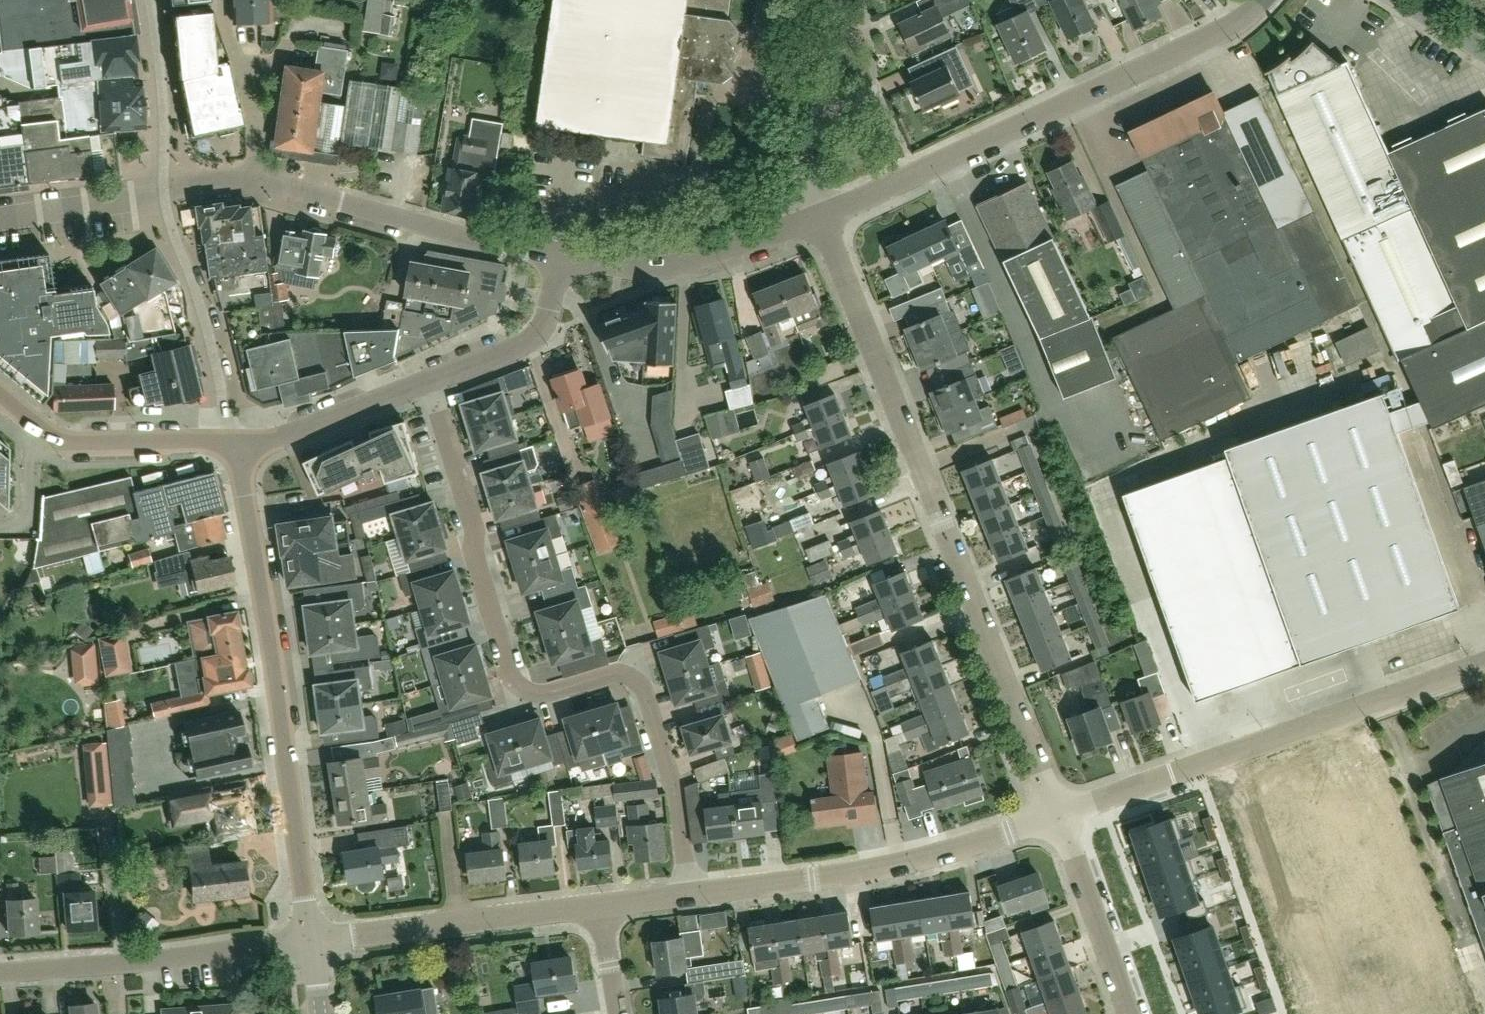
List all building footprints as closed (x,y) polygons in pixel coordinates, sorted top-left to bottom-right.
[(2,51),(39,46),(77,41),(77,44),(130,37),(124,0),(0,0),(0,31),(2,51)] [(233,23),(271,22),(270,0),(232,0),(233,23)] [(443,12),(445,0),(369,0),(364,31),(393,36),(396,16),(393,15),(395,4),(443,12)] [(686,161),(687,162),(698,82),(722,85),(735,75),(726,62),(739,54),(729,41),(741,32),(731,20),(728,19),(731,0),(538,0),(524,98),(543,101),(540,125),(645,139),(642,155),(666,158),(686,161)] [(1035,0),(1010,0),(1018,17),(1000,25),(1017,61),(1044,48),(1028,15),(1039,9),(1035,0)] [(1039,9),(1053,3),(1052,2),(1051,0),(1035,0),(1039,9)] [(1080,31),(1085,34),(1094,30),(1093,24),(1094,24),(1087,10),(1100,3),(1099,0),(1055,0),(1052,2),(1053,3),(1069,37),(1080,31)] [(1134,28),(1161,15),(1154,0),(1120,0),(1134,28)] [(949,34),(940,15),(937,8),(901,24),(913,51),(949,34)] [(178,78),(190,136),(218,131),(220,137),(233,135),(232,128),(245,126),(244,124),(240,104),(238,105),(226,60),(213,11),(213,10),(173,14),(178,78)] [(2,51),(5,76),(12,80),(28,87),(43,85),(59,83),(105,79),(137,76),(136,60),(138,55),(134,37),(130,37),(77,44),(77,41),(39,46),(2,51)] [(1389,153),(1348,63),(1336,68),(1327,61),(1329,58),(1322,52),(1320,54),(1311,48),(1315,43),(1314,42),(1310,46),(1297,58),(1292,62),(1291,59),(1293,58),(1292,56),(1284,63),(1268,72),(1266,73),(1267,75),(1269,74),(1279,96),(1297,136),(1364,286),(1397,361),(1400,359),(1419,402),(1428,422),(1431,428),(1484,405),(1484,111),(1389,153)] [(933,58),(939,70),(912,83),(924,110),(941,102),(943,105),(959,98),(957,94),(961,93),(954,78),(968,72),(957,46),(933,58)] [(341,94),(347,51),(320,47),(317,71),(289,66),(285,96),(320,101),(321,91),(341,94)] [(105,79),(59,83),(43,85),(28,87),(12,80),(33,90),(61,88),(61,97),(66,134),(102,130),(114,130),(146,128),(141,80),(137,81),(137,76),(105,79)] [(417,155),(427,93),(402,90),(402,88),(351,79),(346,107),(324,103),(317,150),(339,154),(341,143),(417,155)] [(1224,111),(1216,93),(1132,132),(1149,168),(1116,184),(1174,308),(1112,337),(1160,441),(1251,398),(1235,364),(1358,305),(1314,210),(1279,227),(1224,111)] [(29,183),(23,145),(17,103),(3,104),(2,95),(0,94),(0,187),(29,183)] [(1279,227),(1314,210),(1259,94),(1224,111),(1279,227)] [(320,101),(285,96),(278,145),(313,150),(320,101)] [(66,134),(61,97),(61,100),(17,103),(23,145),(29,183),(120,170),(114,130),(102,130),(66,134)] [(501,132),(472,127),(470,137),(466,136),(465,140),(457,139),(444,209),(474,214),(485,154),(497,156),(501,132)] [(511,147),(513,133),(504,132),(502,146),(511,147)] [(1082,212),(1097,205),(1083,176),(1079,178),(1071,162),(1048,173),(1056,189),(1053,191),(1067,219),(1082,212)] [(1024,250),(1054,236),(1028,182),(979,205),(1005,259),(1024,250)] [(217,204),(206,206),(202,213),(203,219),(201,219),(202,220),(204,220),(213,278),(216,278),(238,273),(269,269),(260,206),(241,207),(240,205),(239,200),(219,203),(217,204)] [(1123,235),(1124,235),(1109,204),(1094,211),(1109,242),(1117,238),(1131,269),(1138,266),(1123,235)] [(917,233),(930,260),(943,254),(947,262),(961,255),(970,274),(986,267),(973,240),(959,246),(946,220),(917,233)] [(333,255),(336,239),(326,237),(326,234),(324,234),(319,228),(314,227),(308,231),(305,230),(304,233),(282,229),(275,265),(298,269),(298,272),(319,276),(323,253),(333,255)] [(918,266),(930,260),(917,233),(890,246),(902,272),(894,275),(902,293),(925,283),(918,266)] [(1042,336),(1091,314),(1054,236),(1024,250),(1005,259),(1042,336)] [(115,340),(95,340),(95,358),(124,357),(126,357),(126,342),(175,332),(164,286),(174,280),(154,249),(99,284),(104,291),(98,295),(105,305),(102,307),(110,320),(120,314),(123,326),(112,328),(115,340)] [(398,343),(395,355),(396,356),(399,343),(418,346),(488,316),(491,299),(501,300),(503,285),(494,284),(498,263),(429,251),(426,265),(413,263),(405,303),(388,299),(382,330),(400,330),(398,343)] [(0,352),(0,353),(0,369),(42,403),(51,392),(54,340),(109,338),(105,322),(94,304),(91,285),(67,288),(67,290),(53,292),(52,284),(41,286),(37,254),(14,258),(15,269),(2,271),(0,259),(0,352)] [(275,304),(274,300),(270,273),(269,269),(238,273),(216,278),(225,312),(231,311),(231,310),(275,304)] [(274,300),(283,299),(289,298),(286,282),(281,283),(279,272),(270,273),(274,300)] [(820,327),(829,323),(817,293),(815,294),(806,273),(781,283),(793,314),(798,326),(816,319),(820,327)] [(793,314),(781,283),(756,294),(765,314),(761,316),(774,346),(783,342),(775,322),(793,314)] [(915,311),(925,307),(925,306),(949,297),(945,286),(910,299),(915,311)] [(957,318),(949,297),(925,306),(925,307),(930,318),(908,326),(910,330),(906,332),(913,349),(951,334),(961,330),(957,318)] [(724,298),(699,306),(701,311),(695,313),(702,341),(708,340),(709,343),(721,339),(734,388),(726,390),(731,409),(751,404),(750,383),(747,384),(724,298)] [(262,332),(285,331),(283,299),(274,300),(275,304),(231,310),(231,311),(237,335),(262,332)] [(649,299),(648,306),(601,323),(611,351),(613,350),(616,357),(645,359),(645,362),(674,364),(678,301),(649,299)] [(1092,314),(1091,314),(1042,336),(1064,398),(1116,378),(1092,314)] [(1379,350),(1369,327),(1336,342),(1347,365),(1379,350)] [(320,346),(330,387),(356,376),(376,369),(372,354),(367,330),(347,331),(330,331),(333,342),(320,346)] [(400,330),(382,330),(367,330),(372,354),(376,369),(397,360),(395,355),(398,343),(400,330)] [(961,330),(951,334),(913,349),(919,365),(922,363),(924,368),(946,359),(950,371),(974,361),(966,341),(961,330)] [(156,370),(146,372),(140,374),(142,384),(128,388),(132,405),(153,400),(154,405),(164,403),(199,395),(194,375),(196,374),(189,347),(188,347),(187,344),(186,345),(182,331),(175,332),(126,342),(126,357),(124,357),(125,360),(151,354),(154,366),(155,366),(156,370)] [(264,403),(330,387),(320,346),(333,342),(330,331),(285,331),(262,332),(237,335),(251,396),(264,403)] [(757,359),(770,354),(762,333),(749,338),(757,359)] [(974,361),(950,371),(954,382),(933,390),(934,394),(931,396),(937,412),(976,398),(986,394),(982,382),(974,361)] [(554,378),(564,408),(567,417),(580,413),(585,423),(611,415),(603,390),(589,394),(581,370),(554,378)] [(466,430),(510,416),(515,414),(510,396),(505,397),(499,378),(477,387),(480,397),(479,400),(463,405),(466,415),(462,416),(466,430)] [(54,411),(114,408),(113,384),(53,386),(54,411)] [(676,393),(660,393),(659,445),(675,445),(676,393)] [(796,433),(843,414),(835,393),(807,404),(812,417),(804,421),(804,423),(794,427),(796,433)] [(1228,457),(1123,494),(1196,701),(1301,663),(1459,608),(1397,433),(1428,422),(1419,402),(1390,412),(1383,393),(1225,448),(1228,457)] [(976,398),(937,412),(944,429),(947,427),(949,432),(971,423),(975,435),(999,425),(991,405),(981,409),(976,398)] [(1009,428),(1030,418),(1026,410),(1005,419),(1009,428)] [(823,447),(852,435),(843,414),(796,433),(799,440),(807,436),(808,438),(818,434),(823,447)] [(499,457),(521,450),(510,416),(466,430),(470,443),(474,441),(477,451),(493,446),(497,448),(499,457)] [(768,417),(742,417),(742,441),(768,441),(768,417)] [(319,494),(366,473),(370,482),(379,478),(375,469),(381,466),(386,483),(421,473),(405,421),(370,432),(373,440),(357,448),(353,439),(314,457),(322,475),(312,479),(319,494)] [(1027,435),(1011,441),(1015,451),(1019,449),(1028,472),(1040,467),(1027,435)] [(8,471),(8,447),(0,440),(0,480),(8,471)] [(487,498),(535,483),(531,471),(536,469),(539,464),(534,446),(521,450),(499,457),(502,465),(500,469),(484,474),(487,483),(483,485),(487,498)] [(704,446),(681,452),(682,456),(683,461),(687,473),(710,467),(704,446)] [(819,491),(867,472),(858,450),(829,462),(835,476),(827,479),(827,481),(816,485),(819,491)] [(756,482),(771,477),(764,458),(750,463),(756,482)] [(964,470),(973,493),(1003,481),(994,458),(964,470)] [(1459,460),(1447,464),(1456,488),(1468,484),(1459,460)] [(687,473),(683,461),(637,475),(640,487),(687,473)] [(1040,467),(1028,472),(1034,487),(1036,494),(1048,490),(1040,467)] [(846,506),(875,494),(867,472),(819,491),(822,498),(832,494),(833,496),(841,493),(846,506)] [(173,526),(219,514),(225,513),(216,474),(134,492),(133,493),(140,518),(92,530),(98,551),(98,553),(173,533),(175,532),(173,526)] [(133,493),(134,492),(130,476),(96,485),(44,497),(41,539),(38,539),(33,568),(32,570),(60,562),(59,561),(98,551),(92,530),(140,518),(133,493)] [(797,502),(788,478),(743,494),(751,518),(797,502)] [(598,553),(620,545),(596,479),(574,487),(598,553)] [(1003,481),(973,493),(981,516),(1011,504),(1003,481)] [(1465,488),(1484,542),(1484,481),(1465,488)] [(528,523),(546,518),(535,483),(487,498),(491,511),(495,510),(498,520),(514,515),(518,517),(521,525),(528,523)] [(632,526),(649,518),(633,485),(616,493),(632,526)] [(1048,490),(1036,494),(1045,516),(1057,512),(1048,490)] [(360,512),(391,503),(401,500),(398,491),(345,507),(348,515),(351,514),(357,539),(366,536),(360,512)] [(401,500),(391,503),(401,537),(445,524),(441,511),(437,512),(435,502),(418,507),(415,506),(412,496),(401,500)] [(1011,504),(981,516),(990,538),(1020,526),(1011,504)] [(842,549),(890,531),(881,509),(852,521),(857,534),(849,537),(850,539),(840,543),(842,549)] [(278,523),(280,531),(283,553),(284,553),(286,566),(285,569),(285,571),(285,573),(286,575),(287,576),(288,578),(289,583),(288,583),(288,584),(321,579),(355,573),(350,541),(336,543),(331,511),(331,512),(319,514),(318,514),(318,515),(317,515),(317,516),(317,517),(293,521),(292,520),(292,519),(291,519),(290,518),(289,518),(281,520),(278,523)] [(1057,512),(1045,516),(1039,519),(1041,525),(1048,523),(1054,539),(1066,534),(1057,512)] [(173,533),(178,550),(225,538),(219,514),(173,526),(175,532),(173,533)] [(517,567),(557,555),(552,539),(563,535),(557,514),(546,518),(528,523),(531,534),(509,541),(517,567)] [(445,524),(401,537),(411,572),(429,567),(433,565),(430,556),(432,553),(448,548),(445,539),(449,537),(445,524)] [(1020,526),(990,538),(999,561),(1029,549),(1020,526)] [(869,564),(898,552),(890,531),(842,549),(845,556),(855,552),(856,554),(863,550),(869,564)] [(812,562),(818,559),(836,553),(830,540),(807,549),(812,562)] [(148,548),(128,554),(132,567),(152,561),(148,548)] [(154,562),(159,582),(169,579),(170,584),(195,578),(199,592),(235,583),(229,558),(208,563),(207,558),(187,563),(185,553),(154,562)] [(1070,580),(1083,575),(1075,553),(1061,558),(1070,580)] [(377,580),(370,554),(362,557),(368,581),(377,580)] [(558,595),(579,588),(573,567),(561,571),(557,555),(517,567),(524,593),(542,588),(546,599),(558,595)] [(835,578),(828,560),(809,568),(816,586),(835,578)] [(60,562),(32,570),(14,604),(44,595),(40,580),(49,578),(48,574),(62,570),(60,562)] [(423,609),(463,597),(455,571),(432,577),(429,567),(411,572),(400,575),(407,596),(418,593),(423,609)] [(1015,602),(1045,590),(1036,567),(1006,579),(1015,602)] [(860,617),(915,594),(906,571),(874,583),(881,599),(856,608),(860,617)] [(1079,603),(1092,597),(1083,575),(1070,580),(1079,603)] [(771,583),(749,591),(755,606),(776,598),(771,583)] [(587,585),(579,588),(558,595),(546,599),(549,609),(539,612),(546,638),(587,626),(582,610),(593,606),(587,585)] [(356,624),(354,611),(363,610),(366,605),(364,587),(324,592),(326,601),(323,604),(306,606),(308,616),(304,617),(305,631),(356,624)] [(1024,625),(1054,613),(1045,590),(1015,602),(1024,625)] [(826,592),(747,618),(796,740),(829,727),(816,696),(860,678),(843,634),(839,624),(826,592)] [(839,624),(843,634),(863,627),(863,625),(887,615),(893,630),(925,618),(915,594),(860,617),(839,624)] [(423,649),(451,640),(448,630),(471,623),(463,597),(423,609),(428,625),(416,628),(423,649)] [(1087,625),(1101,619),(1092,597),(1079,603),(1087,625)] [(194,658),(195,657),(243,649),(239,628),(241,628),(240,627),(244,622),(242,615),(238,613),(237,611),(200,618),(205,647),(192,649),(194,658)] [(1054,613),(1024,625),(1033,646),(1062,634),(1054,613)] [(607,622),(611,636),(635,629),(631,615),(607,622)] [(681,615),(655,624),(660,639),(686,630),(681,615)] [(1101,619),(1087,625),(1097,648),(1092,651),(1095,660),(1110,654),(1107,645),(1110,643),(1101,619)] [(356,624),(305,631),(307,645),(311,644),(313,654),(329,652),(333,654),(334,663),(381,657),(379,638),(375,635),(358,637),(356,624)] [(670,678),(709,666),(705,650),(716,646),(710,625),(676,634),(679,647),(662,652),(670,678)] [(587,626),(546,638),(554,664),(572,659),(577,674),(610,664),(603,638),(591,642),(587,626)] [(133,670),(125,632),(98,637),(106,675),(133,670)] [(855,656),(885,644),(880,632),(850,644),(855,656)] [(1062,634),(1033,646),(1042,669),(1072,657),(1062,634)] [(445,682),(485,670),(477,644),(455,651),(451,640),(423,649),(429,670),(440,666),(445,682)] [(887,685),(943,662),(933,640),(902,652),(908,668),(884,677),(887,685)] [(253,673),(249,670),(248,667),(247,668),(243,649),(195,657),(199,678),(198,678),(200,692),(152,704),(155,719),(211,707),(208,693),(251,685),(251,684),(254,680),(253,673)] [(704,709),(728,701),(732,700),(721,662),(709,666),(670,678),(677,704),(700,697),(704,709)] [(877,702),(904,691),(916,686),(920,698),(952,685),(943,662),(887,685),(872,691),(877,702)] [(1112,704),(1098,665),(1097,662),(1061,674),(1067,691),(1082,685),(1090,710),(1070,717),(1081,749),(1112,739),(1101,708),(1112,704)] [(315,710),(362,703),(361,691),(370,689),(373,685),(371,666),(335,671),(336,680),(334,683),(317,686),(319,696),(316,696),(315,710)] [(411,718),(416,731),(453,720),(474,714),(470,703),(493,696),(485,670),(445,682),(451,700),(439,704),(441,709),(411,718)] [(1133,730),(1147,726),(1152,729),(1159,726),(1160,721),(1151,697),(1165,692),(1158,671),(1138,678),(1143,694),(1123,701),(1133,730)] [(952,685),(920,698),(927,714),(902,724),(905,732),(962,710),(952,685)] [(704,709),(707,720),(684,727),(693,753),(733,741),(724,715),(731,713),(728,701),(704,709)] [(315,710),(320,724),(323,723),(324,733),(340,731),(344,733),(345,742),(380,738),(378,719),(373,716),(365,717),(362,703),(315,710)] [(637,722),(625,726),(618,703),(592,711),(604,751),(620,746),(624,757),(645,751),(637,722)] [(962,710),(905,732),(908,740),(933,730),(939,745),(971,732),(962,710)] [(185,724),(192,751),(199,778),(252,765),(246,743),(243,744),(242,739),(240,734),(244,733),(238,711),(185,724)] [(604,751),(592,711),(566,719),(569,729),(558,733),(560,738),(562,745),(567,762),(569,769),(581,765),(579,759),(604,751)] [(515,726),(527,766),(553,758),(555,765),(567,762),(562,745),(560,738),(558,733),(547,736),(541,718),(515,726)] [(455,739),(451,723),(394,737),(396,745),(444,733),(446,741),(455,739)] [(481,738),(477,726),(456,732),(460,744),(481,738)] [(527,766),(515,726),(489,734),(495,752),(485,755),(494,786),(514,780),(511,771),(527,766)] [(133,743),(129,727),(107,733),(117,811),(138,806),(134,791),(137,790),(133,775),(136,774),(132,759),(134,759),(130,743),(133,743)] [(394,737),(375,741),(378,752),(397,748),(396,745),(394,737)] [(858,825),(877,823),(873,791),(866,792),(861,752),(828,756),(833,796),(813,799),(816,825),(857,820),(858,825)] [(336,796),(368,791),(365,776),(381,774),(378,755),(362,758),(362,757),(330,762),(336,796)] [(85,759),(87,771),(102,769),(100,756),(85,759)] [(643,781),(655,778),(651,756),(639,758),(643,781)] [(700,782),(730,771),(725,758),(695,769),(700,782)] [(937,806),(982,792),(972,758),(927,773),(937,806)] [(1429,788),(1484,946),(1484,767),(1429,788)] [(895,775),(904,807),(920,802),(910,770),(895,775)] [(761,788),(732,792),(734,805),(738,835),(766,832),(762,801),(777,799),(774,772),(759,774),(761,788)] [(617,800),(657,796),(655,780),(615,784),(617,800)] [(453,809),(449,782),(437,783),(441,811),(453,809)] [(583,799),(601,797),(600,786),(581,788),(583,799)] [(551,801),(554,824),(565,823),(561,787),(550,789),(551,801)] [(370,806),(368,791),(336,796),(340,822),(354,820),(355,824),(388,819),(386,803),(370,806)] [(242,808),(239,794),(210,801),(208,792),(168,802),(175,828),(214,818),(218,835),(237,830),(236,827),(249,825),(245,808),(242,808)] [(738,835),(734,805),(732,792),(719,793),(720,806),(707,808),(707,809),(689,811),(691,827),(709,824),(711,838),(738,835)] [(493,827),(509,825),(505,798),(490,799),(493,827)] [(596,808),(599,827),(619,825),(616,805),(596,808)] [(639,860),(664,857),(660,822),(649,823),(646,808),(631,810),(632,826),(629,826),(631,842),(637,841),(639,860)] [(1214,828),(1210,816),(1203,819),(1206,830),(1214,828)] [(1176,817),(1133,832),(1141,853),(1183,838),(1176,817)] [(554,824),(539,825),(541,842),(521,844),(525,873),(554,870),(551,844),(556,844),(554,824)] [(379,848),(345,852),(349,880),(357,879),(358,888),(363,892),(373,890),(377,885),(375,876),(383,875),(381,862),(398,860),(396,847),(410,845),(407,826),(376,830),(379,848)] [(579,866),(611,862),(609,840),(600,841),(599,832),(593,833),(592,827),(567,830),(569,845),(576,844),(579,866)] [(1210,842),(1218,839),(1214,828),(1206,830),(1210,842)] [(472,880),(506,875),(503,848),(501,848),(499,831),(485,833),(487,851),(469,853),(472,880)] [(1183,838),(1141,853),(1148,874),(1190,859),(1183,838)] [(71,845),(72,856),(99,855),(98,844),(71,845)] [(195,898),(245,893),(242,862),(208,865),(206,844),(182,847),(184,858),(190,857),(195,898)] [(1217,860),(1220,871),(1228,868),(1224,857),(1217,860)] [(1190,859),(1148,874),(1155,894),(1198,879),(1190,859)] [(1224,882),(1232,880),(1228,868),(1220,871),(1224,882)] [(1010,912),(1047,898),(1037,872),(1000,885),(1010,912)] [(59,894),(65,893),(68,930),(96,928),(93,891),(77,892),(76,873),(57,875),(59,894)] [(1198,879),(1155,894),(1162,915),(1205,901),(1198,879)] [(10,935),(39,932),(36,898),(19,900),(18,883),(8,883),(9,900),(7,900),(10,935)] [(944,895),(954,955),(964,953),(960,926),(975,924),(969,891),(944,895)] [(921,899),(926,932),(937,930),(939,941),(943,940),(946,956),(954,955),(944,895),(921,899)] [(921,899),(896,903),(906,962),(915,961),(911,934),(926,932),(921,899)] [(906,962),(896,903),(871,907),(877,940),(893,937),(897,964),(906,962)] [(822,915),(833,974),(842,973),(838,946),(853,943),(848,911),(822,915)] [(822,915),(797,919),(803,951),(816,949),(818,960),(822,959),(827,992),(835,991),(833,974),(822,915)] [(803,951),(797,919),(773,923),(779,955),(780,965),(783,982),(793,980),(789,954),(803,951)] [(1022,932),(1031,955),(1063,944),(1055,920),(1022,932)] [(779,955),(773,923),(749,927),(750,937),(754,957),(754,959),(756,970),(773,968),(775,983),(776,983),(783,982),(780,965),(779,955)] [(1219,924),(1176,939),(1183,960),(1226,945),(1219,924)] [(1240,927),(1244,939),(1251,936),(1247,925),(1240,927)] [(999,966),(1010,962),(1002,941),(1011,938),(1007,926),(987,934),(999,966)] [(653,941),(657,974),(686,970),(684,957),(704,954),(700,929),(680,932),(681,936),(653,941)] [(1251,936),(1244,939),(1248,950),(1255,947),(1251,936)] [(1063,944),(1031,955),(1039,978),(1071,967),(1063,944)] [(1226,945),(1183,960),(1190,980),(1226,968),(1233,966),(1226,945)] [(571,956),(534,962),(538,983),(516,986),(520,1013),(540,1013),(537,996),(578,989),(578,988),(576,988),(571,956)] [(710,979),(744,974),(742,960),(708,965),(710,979)] [(1007,990),(1018,986),(1010,962),(999,966),(1007,990)] [(1258,979),(1265,977),(1261,965),(1254,968),(1258,979)] [(1047,1001),(1080,990),(1071,967),(1039,978),(1046,997),(1025,1004),(1027,1008),(1047,1001)] [(1233,988),(1226,968),(1190,980),(1197,1000),(1233,988)] [(969,977),(971,989),(994,985),(994,984),(998,983),(994,972),(991,973),(969,977)] [(945,980),(948,1001),(956,1000),(954,992),(971,989),(969,977),(945,980)] [(1258,979),(1262,991),(1269,988),(1265,977),(1258,979)] [(945,980),(921,984),(923,997),(946,993),(948,1001),(945,980)] [(693,999),(696,999),(700,996),(701,991),(700,981),(681,983),(683,995),(661,999),(664,1013),(695,1013),(693,999)] [(923,997),(921,984),(886,989),(889,1008),(899,1007),(898,1001),(923,997)] [(1027,1008),(1025,1004),(1018,986),(1007,990),(1015,1012),(1027,1008)] [(1197,1000),(1202,1013),(1228,1013),(1248,1007),(1240,986),(1233,988),(1197,1000)] [(421,990),(420,990),(376,997),(378,1013),(438,1013),(433,988),(421,990)] [(846,995),(848,1008),(872,1004),(873,1011),(883,1009),(880,990),(846,995)] [(1027,1008),(1029,1013),(1046,1013),(1051,1012),(1052,1013),(1088,1013),(1080,990),(1047,1001),(1027,1008)] [(822,999),(824,1012),(848,1008),(846,995),(822,999)] [(798,1003),(793,1004),(792,998),(760,1003),(761,1006),(762,1013),(800,1013),(798,1003)] [(800,1013),(812,1013),(824,1012),(822,999),(798,1003),(800,1013)] [(70,1006),(70,1013),(96,1013),(94,1004),(70,1006)]
